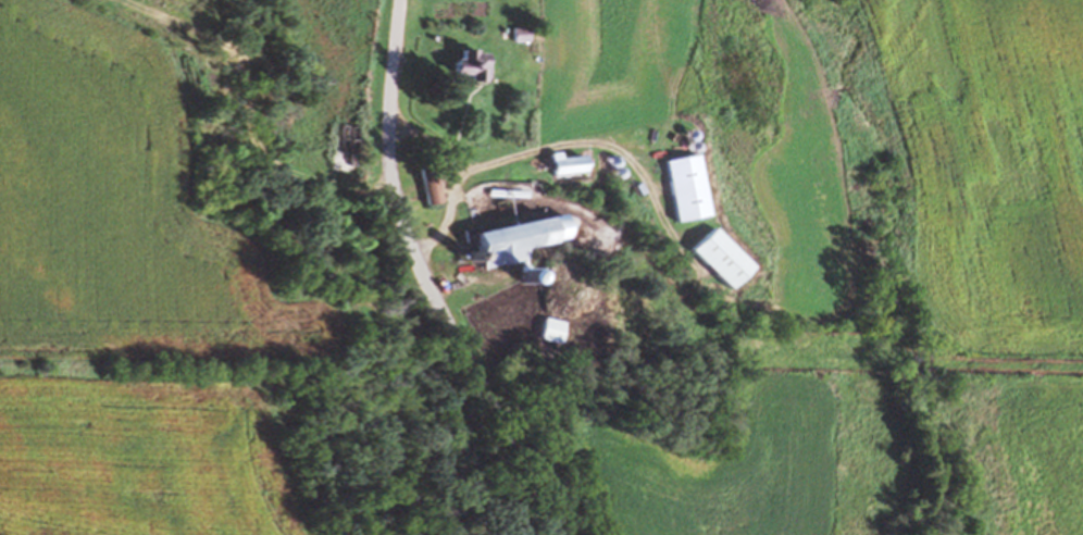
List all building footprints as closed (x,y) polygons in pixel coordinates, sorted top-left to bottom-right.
[(511,27),(526,25),(527,39),(512,40),(511,27)] [(488,59),(487,76),(483,76),(482,80),(468,79),(468,77),(459,77),(459,72),(451,72),(452,58),(459,59),(460,47),(472,48),(472,50),(482,51),(482,58),(488,59)] [(558,150),(559,154),(577,152),(578,160),(580,169),(550,172),(548,151),(558,150)] [(663,159),(695,152),(708,213),(675,220),(663,159)] [(434,162),(441,198),(423,202),(415,165),(434,162)] [(488,187),(527,189),(527,196),(488,194),(488,187)] [(473,251),(474,251),(475,251),(469,231),(469,228),(540,212),(542,214),(544,213),(544,216),(560,213),(564,233),(550,236),(550,238),(519,246),(521,256),(524,268),(524,269),(525,269),(526,269),(526,270),(527,270),(528,271),(530,272),(530,273),(531,274),(531,275),(531,276),(531,277),(531,278),(530,278),(530,279),(530,281),(528,281),(528,282),(527,282),(527,283),(526,283),(525,283),(524,283),(524,284),(523,284),(522,284),(521,283),(520,283),(519,282),(518,282),(518,281),(516,279),(516,278),(515,277),(515,276),(515,275),(515,274),(516,274),(516,273),(515,273),(514,270),(512,258),(486,263),(480,265),(480,264),(477,257),(477,258),(476,258),(476,259),(475,260),(474,261),(473,261),(472,261),(471,261),(470,261),(469,261),(469,260),(468,260),(468,259),(466,259),(466,258),(466,257),(466,256),(466,254),(466,253),(468,252),(469,251),(470,251),(470,250),(471,250),(472,250),(473,250),(473,251)] [(689,247),(711,225),(749,264),(727,286),(689,247)] [(543,314),(563,321),(557,343),(537,337),(543,314)]
